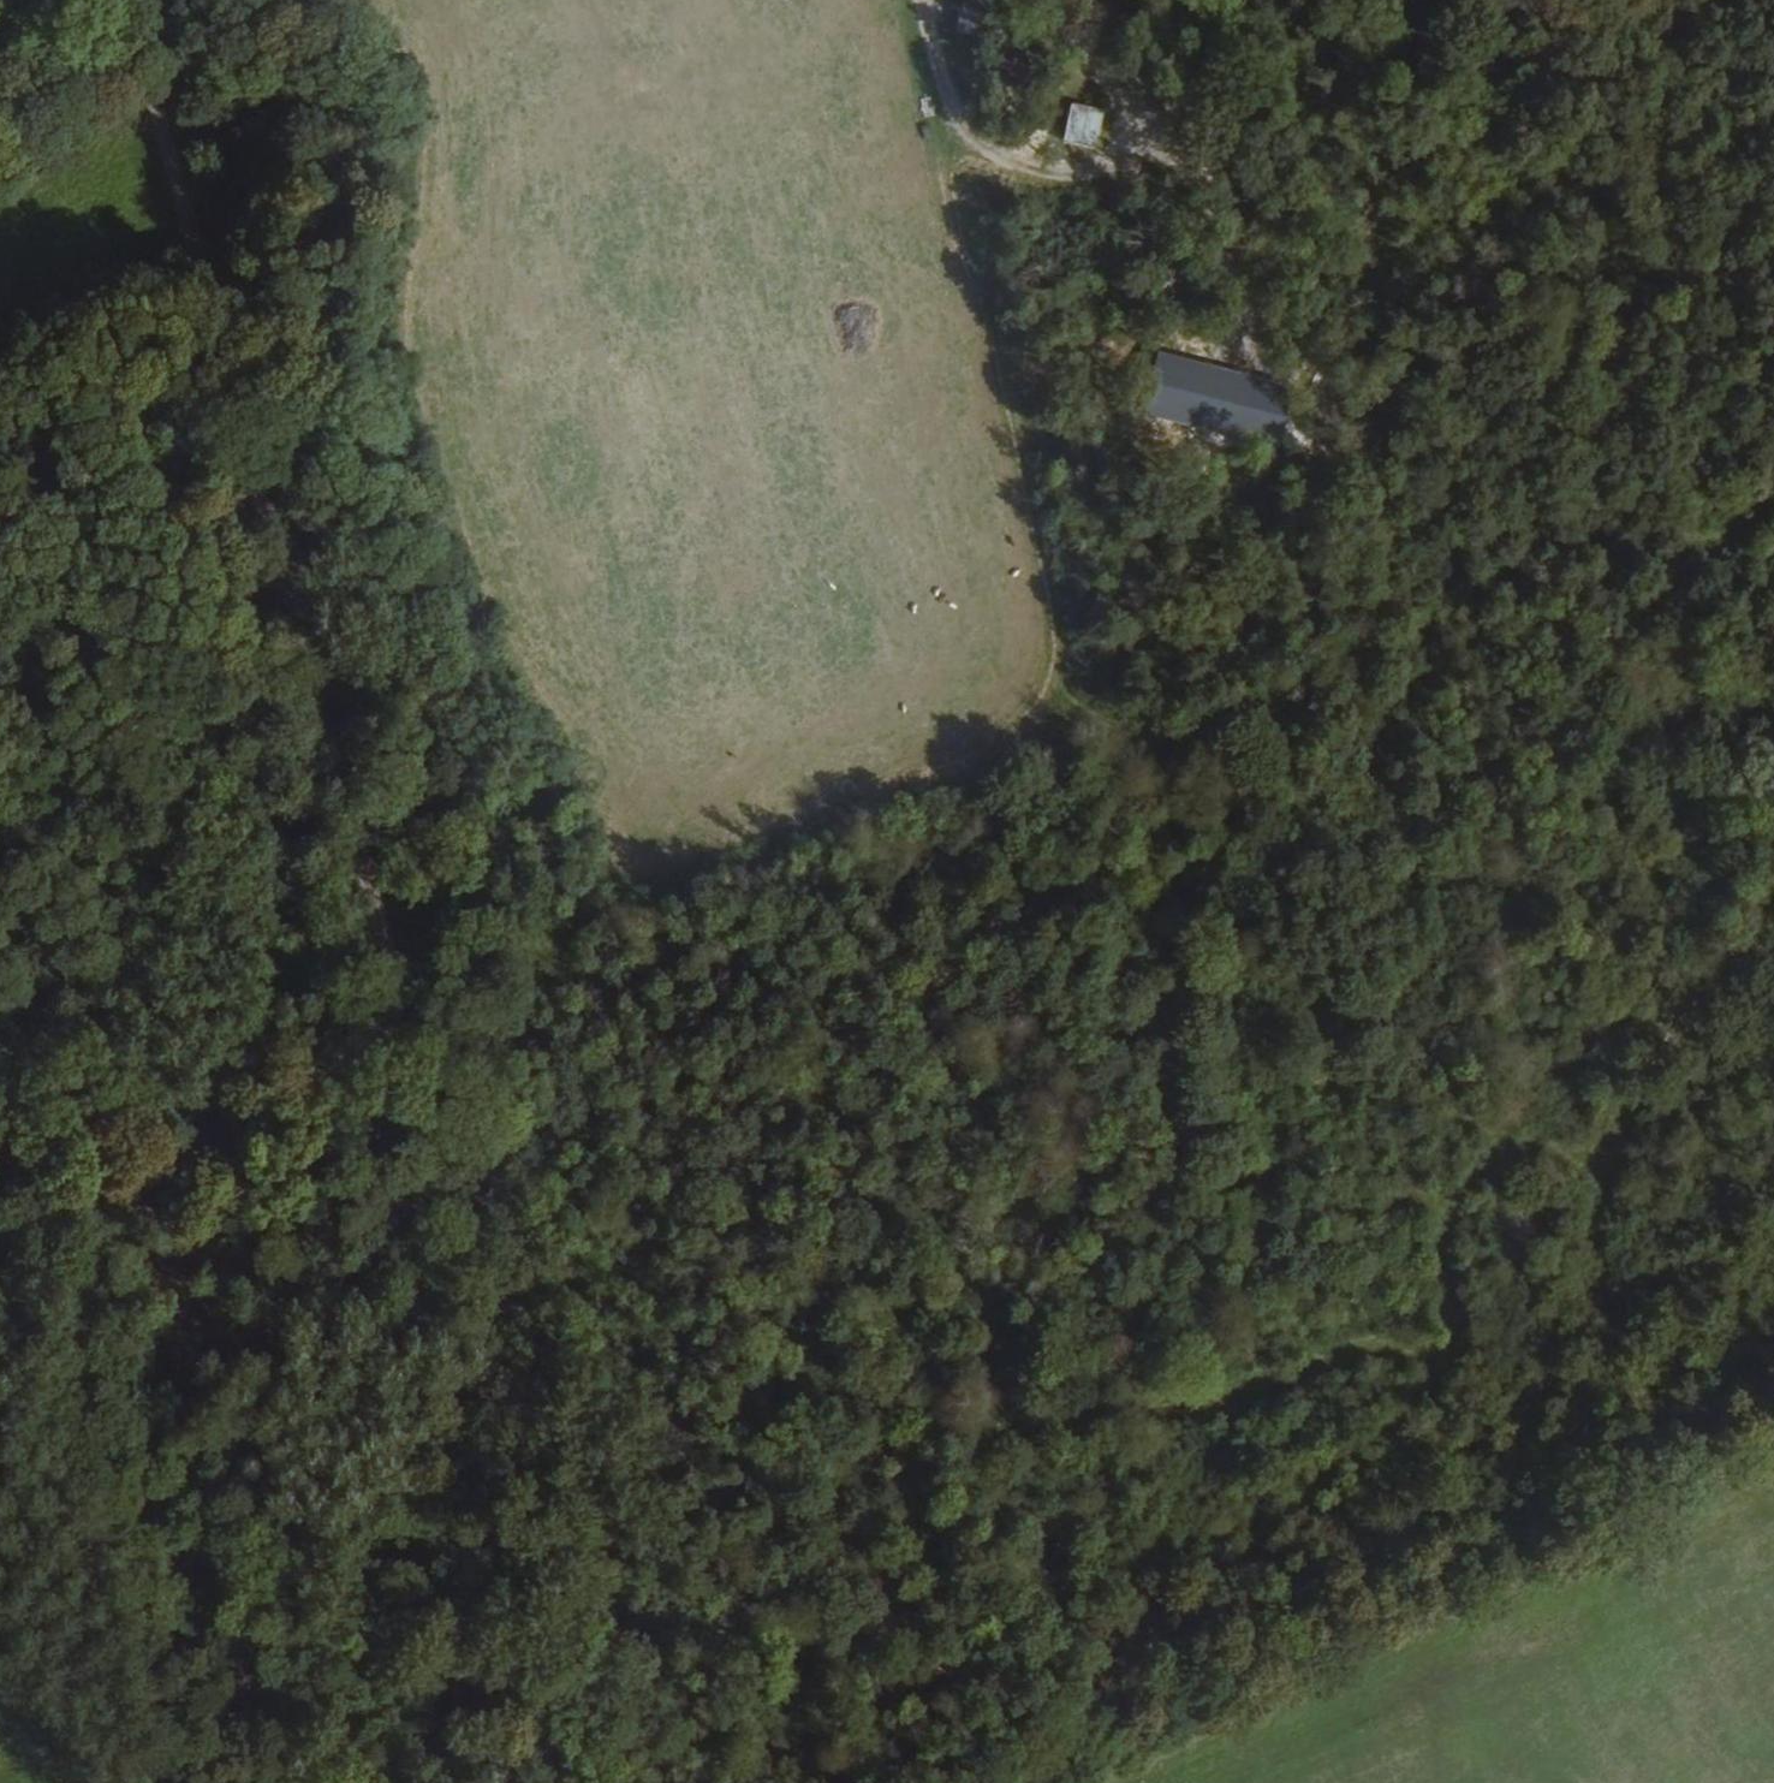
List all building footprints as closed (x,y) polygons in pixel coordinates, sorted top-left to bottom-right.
[(992,39),(998,0),(963,0),(957,34),(992,39)] [(1072,103),(1064,143),(1098,149),(1106,110),(1072,103)] [(1292,382),(1157,350),(1142,414),(1277,446),(1292,382)]
